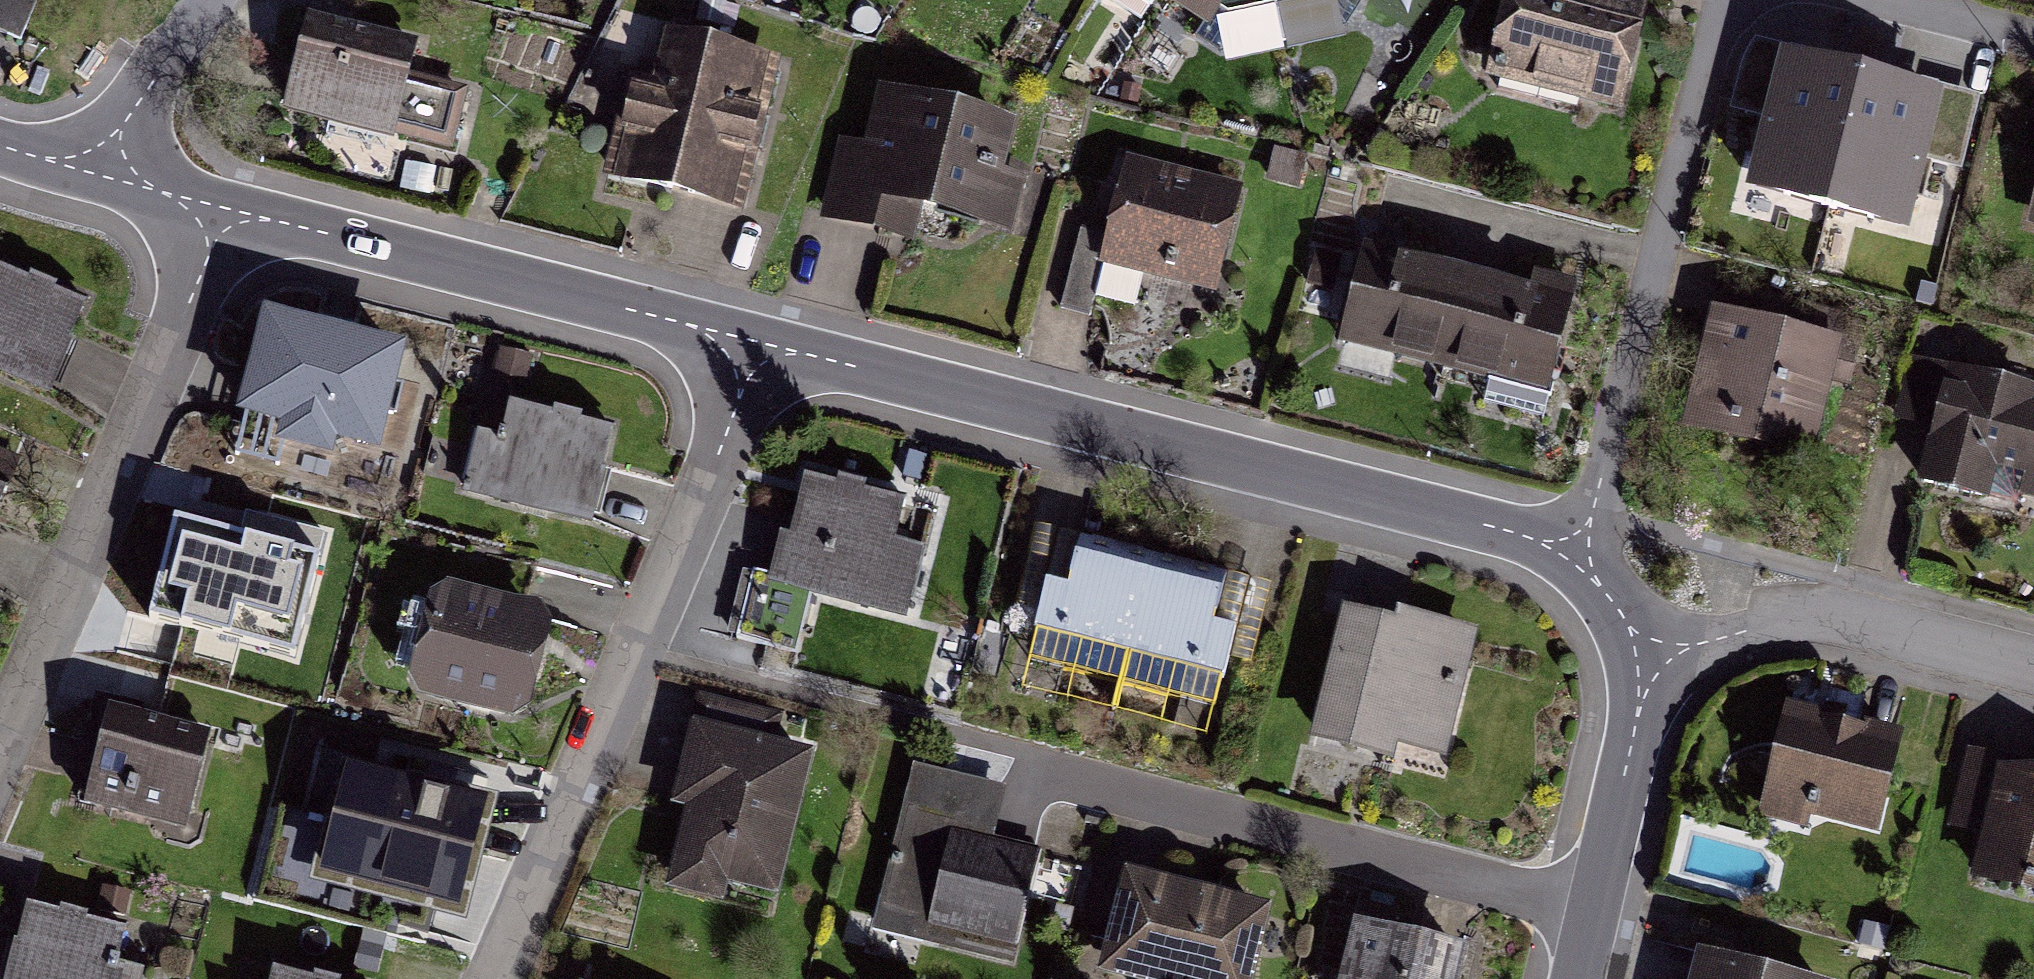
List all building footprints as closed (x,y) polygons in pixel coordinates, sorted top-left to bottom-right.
[(25,42),(42,0),(0,0),(0,32),(25,42)] [(1208,22),(1219,5),(1228,10),(1280,0),(1173,0),(1208,22)] [(1479,82),(1621,117),(1651,0),(1499,0),(1479,82)] [(424,30),(300,6),(278,116),(466,154),(481,80),(417,67),(424,30)] [(785,53),(651,16),(608,171),(742,208),(785,53)] [(1800,76),(1766,68),(1736,192),(1881,228),(1893,180),(1929,188),(1955,82),(1807,46),(1800,76)] [(833,140),(815,225),(896,241),(903,209),(1013,232),(1025,172),(1000,167),(1011,114),(871,85),(859,145),(833,140)] [(1240,182),(1125,158),(1094,304),(1139,313),(1142,298),(1212,312),(1240,182)] [(1348,297),(1337,338),(1350,350),(1344,374),(1388,384),(1394,361),(1490,385),(1484,408),(1542,422),(1577,283),(1531,271),(1528,285),(1354,243),(1349,261),(1319,254),(1311,288),(1348,297)] [(50,397),(89,303),(0,265),(0,375),(50,397)] [(1843,337),(1708,306),(1679,431),(1814,462),(1843,337)] [(363,365),(258,333),(228,430),(366,474),(386,411),(352,400),(363,365)] [(2033,509),(2033,415),(2033,410),(2033,390),(1915,363),(1898,437),(1931,444),(1922,483),(2033,509)] [(497,434),(470,426),(450,501),(585,538),(615,431),(506,401),(497,434)] [(22,462),(0,452),(0,517),(22,462)] [(902,497),(799,470),(768,588),(905,624),(925,549),(891,540),(902,497)] [(184,627),(316,661),(337,578),(205,544),(184,627)] [(1042,575),(1014,684),(1208,733),(1235,623),(1213,617),(1222,581),(1077,544),(1068,582),(1042,575)] [(417,708),(512,737),(534,730),(558,643),(546,621),(446,593),(425,603),(399,675),(417,708)] [(1339,600),(1307,737),(1450,771),(1483,635),(1339,600)] [(1903,730),(1781,704),(1758,812),(1880,838),(1903,730)] [(818,745),(682,712),(659,806),(681,812),(663,886),(777,914),(818,745)] [(219,755),(107,721),(82,804),(194,838),(219,755)] [(1962,751),(1943,834),(1982,843),(1973,883),(2033,897),(2033,768),(1962,751)] [(498,795),(347,758),(317,878),(468,915),(498,795)] [(1016,950),(1038,852),(943,831),(921,929),(1016,950)] [(1120,864),(1094,977),(1103,978),(1251,978),(1270,899),(1120,864)] [(21,900),(0,974),(0,978),(145,978),(147,973),(118,965),(128,930),(21,900)] [(1347,910),(1331,978),(1492,978),(1500,946),(1347,910)] [(1688,958),(1684,978),(1783,978),(1688,958)] [(265,959),(259,978),(334,978),(265,959)]
